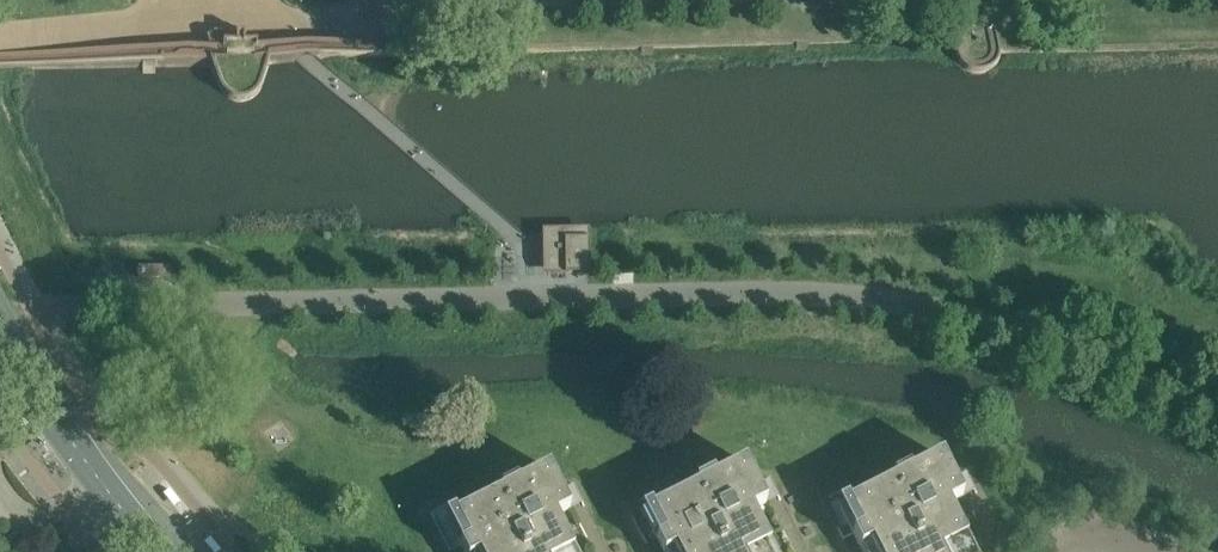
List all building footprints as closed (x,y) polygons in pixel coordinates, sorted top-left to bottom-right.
[(587,231),(546,232),(547,269),(588,268),(587,231)] [(446,519),(454,535),(459,545),(460,546),(463,551),(973,551),(948,503),(962,496),(962,495),(955,482),(953,478),(941,455),(911,471),(894,480),(852,501),(851,502),(849,502),(840,508),(837,504),(801,433),(646,513),(627,478),(570,508),(569,507),(563,494),(561,490),(549,467),(501,491),(460,513),(458,513),(457,514),(446,519)]
